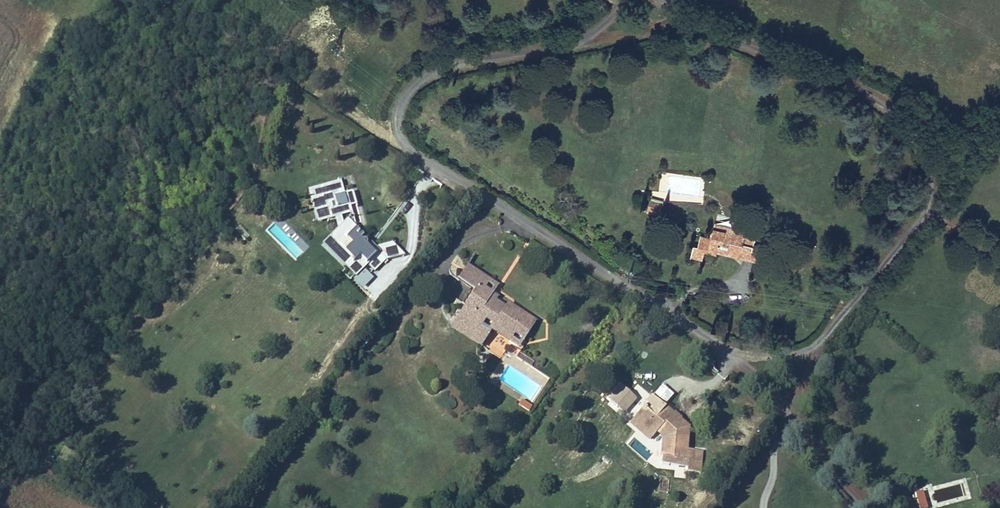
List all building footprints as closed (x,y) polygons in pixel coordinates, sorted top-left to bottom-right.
[(341,183),(322,188),(323,191),(342,186),(341,183)] [(322,188),(315,190),(318,200),(314,201),(320,220),(329,218),(330,223),(338,221),(341,230),(334,237),(356,258),(347,267),(356,276),(368,264),(375,270),(386,259),(376,248),(372,251),(367,246),(369,245),(370,243),(369,242),(368,240),(366,241),(364,243),(361,241),(366,236),(365,234),(363,230),(359,228),(354,227),(353,224),(346,227),(342,215),(350,213),(349,206),(356,204),(353,191),(344,193),(342,186),(323,191),(322,188)] [(665,204),(651,202),(649,213),(663,216),(665,204)] [(715,224),(714,229),(735,233),(735,228),(715,224)] [(701,238),(699,247),(694,246),(692,257),(705,259),(706,250),(718,252),(719,247),(741,251),(740,257),(759,261),(762,246),(755,244),(756,239),(744,235),(745,230),(736,228),(735,233),(714,229),(713,240),(701,238)] [(356,258),(334,237),(326,245),(347,267),(356,258)] [(392,243),(376,248),(386,259),(402,254),(392,243)] [(741,251),(719,247),(718,252),(740,257),(741,251)] [(468,268),(460,278),(477,289),(475,293),(473,295),(477,297),(469,308),(466,306),(455,323),(474,337),(485,321),(493,327),(512,340),(514,336),(522,342),(534,324),(507,305),(505,309),(495,302),(493,305),(488,302),(491,296),(484,291),(490,282),(468,268)] [(374,301),(385,289),(369,274),(357,286),(374,301)] [(477,289),(460,278),(458,282),(475,293),(477,289)] [(477,297),(473,295),(466,306),(469,308),(477,297)] [(497,299),(492,296),(491,296),(488,302),(493,305),(495,302),(497,299)] [(474,337),(455,323),(452,327),(481,347),(484,343),(474,337)] [(512,340),(493,327),(491,330),(518,349),(520,345),(512,340)] [(630,393),(620,385),(607,398),(618,407),(630,393)] [(638,400),(630,393),(618,407),(626,414),(638,400)] [(645,406),(633,420),(654,438),(657,434),(662,429),(668,434),(669,438),(664,439),(664,442),(668,447),(667,461),(662,460),(661,467),(675,468),(675,461),(688,461),(688,472),(701,473),(703,450),(689,449),(690,428),(681,420),(678,423),(671,417),(674,414),(675,414),(653,397),(651,399),(654,402),(648,409),(645,406)] [(654,402),(651,399),(645,406),(648,409),(654,402)] [(534,408),(523,400),(520,406),(531,413),(534,408)] [(681,420),(674,414),(671,417),(678,423),(681,420)] [(654,438),(634,421),(631,423),(651,440),(654,438)] [(662,429),(657,434),(664,439),(669,438),(668,434),(662,429)] [(671,477),(660,476),(659,492),(670,493),(671,477)] [(917,495),(921,507),(929,507),(925,493),(917,495)]
